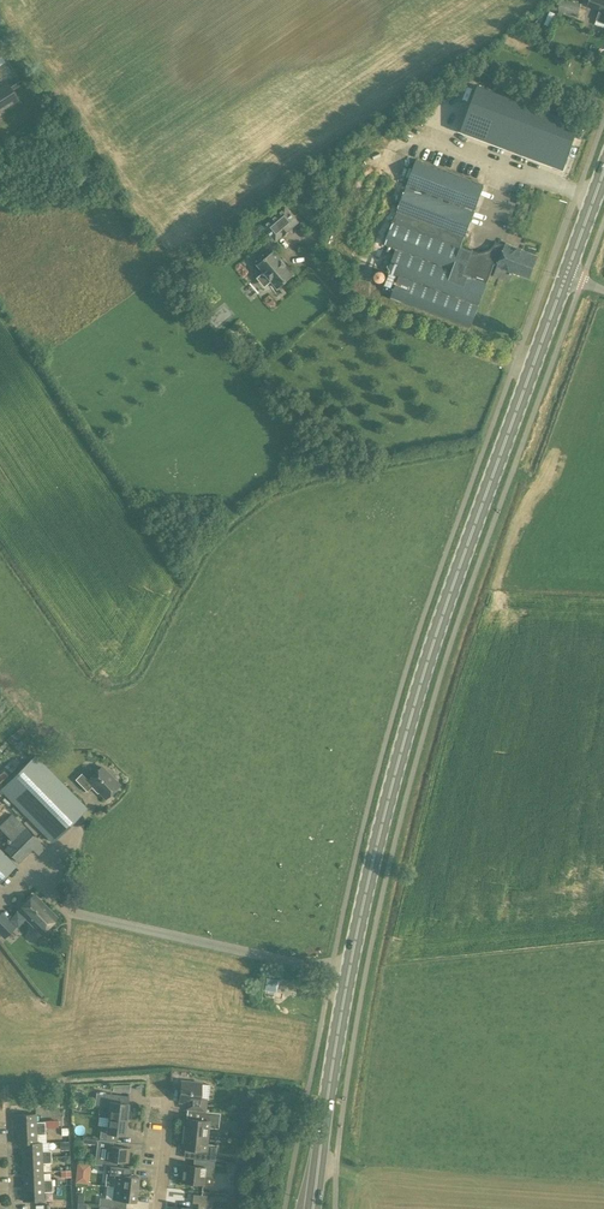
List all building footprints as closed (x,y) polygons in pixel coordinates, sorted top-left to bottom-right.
[(580,3),(567,0),(560,0),(557,11),(578,15),(580,3)] [(587,6),(603,13),(603,0),(589,0),(587,6)] [(18,99),(11,90),(22,83),(18,77),(7,83),(0,87),(0,110),(18,99)] [(477,85),(460,131),(494,144),(511,98),(477,85)] [(511,98),(494,144),(528,157),(546,111),(511,98)] [(546,111),(528,157),(563,170),(580,124),(546,111)] [(401,145),(384,191),(420,205),(425,190),(437,159),(401,145)] [(425,190),(420,205),(452,217),(469,171),(437,159),(425,190)] [(469,171),(452,217),(486,229),(503,184),(469,171)] [(285,205),(262,226),(271,236),(276,242),(299,222),(285,205)] [(505,245),(496,241),(498,265),(494,276),(509,281),(512,271),(529,278),(537,256),(521,250),(521,248),(506,243),(505,245)] [(274,249),(258,263),(264,270),(259,275),(267,283),(271,279),(278,287),(294,273),(274,249)] [(0,789),(51,842),(87,807),(35,754),(0,789)] [(102,765),(87,779),(81,773),(75,779),(87,791),(91,787),(97,793),(98,793),(105,800),(121,784),(102,765)] [(0,824),(0,830),(11,841),(3,849),(18,863),(32,849),(38,855),(45,848),(11,813),(0,824)] [(15,864),(0,849),(0,878),(15,864)] [(57,917),(34,893),(17,909),(41,933),(57,917)] [(4,939),(16,927),(2,911),(0,913),(0,935),(4,939)] [(279,979),(266,977),(264,990),(276,992),(279,979)] [(184,1109),(187,1109),(205,1111),(206,1099),(199,1098),(201,1082),(181,1080),(179,1102),(185,1102),(184,1109)] [(113,1090),(129,1092),(130,1084),(113,1085),(113,1090)] [(98,1116),(108,1117),(125,1119),(125,1117),(128,1118),(130,1116),(130,1112),(129,1110),(126,1110),(127,1103),(128,1096),(96,1092),(94,1106),(99,1107),(98,1116)] [(207,1135),(208,1127),(218,1128),(220,1113),(205,1111),(187,1109),(186,1118),(184,1117),(182,1133),(207,1135)] [(15,1114),(16,1129),(45,1128),(44,1122),(36,1122),(35,1113),(15,1114)] [(108,1117),(107,1127),(101,1126),(99,1138),(99,1139),(104,1140),(112,1141),(116,1141),(117,1134),(123,1134),(125,1119),(108,1117)] [(60,1135),(59,1126),(46,1127),(46,1135),(60,1135)] [(36,1142),(36,1134),(45,1134),(45,1128),(16,1129),(16,1143),(41,1142),(36,1142)] [(206,1144),(207,1135),(182,1133),(180,1148),(195,1149),(194,1158),(214,1161),(216,1145),(206,1144)] [(103,1147),(104,1140),(99,1139),(99,1138),(74,1136),(73,1147),(82,1148),(82,1143),(97,1144),(97,1146),(103,1147)] [(42,1150),(41,1142),(16,1143),(21,1143),(22,1157),(51,1156),(50,1150),(42,1150)] [(126,1162),(128,1147),(106,1145),(104,1159),(126,1162)] [(42,1171),(42,1163),(51,1163),(51,1156),(22,1157),(22,1172),(42,1171)] [(194,1158),(193,1165),(182,1164),(181,1181),(203,1184),(204,1176),(213,1177),(214,1161),(194,1158)] [(88,1184),(90,1164),(77,1162),(75,1182),(88,1184)] [(104,1185),(114,1186),(137,1189),(138,1176),(126,1174),(127,1167),(106,1165),(104,1185)] [(43,1179),(42,1171),(22,1172),(23,1186),(52,1185),(52,1179),(43,1179)] [(44,1200),(43,1192),(52,1192),(52,1185),(23,1186),(24,1201),(44,1200)] [(114,1186),(112,1199),(111,1199),(110,1206),(125,1208),(126,1200),(135,1201),(137,1189),(114,1186)] [(178,1208),(205,1208),(207,1196),(193,1194),(192,1203),(198,1203),(197,1208),(178,1207),(178,1208)] [(227,1208),(241,1208),(243,1197),(229,1195),(227,1208)] [(99,1197),(99,1204),(110,1206),(111,1199),(99,1197)]
